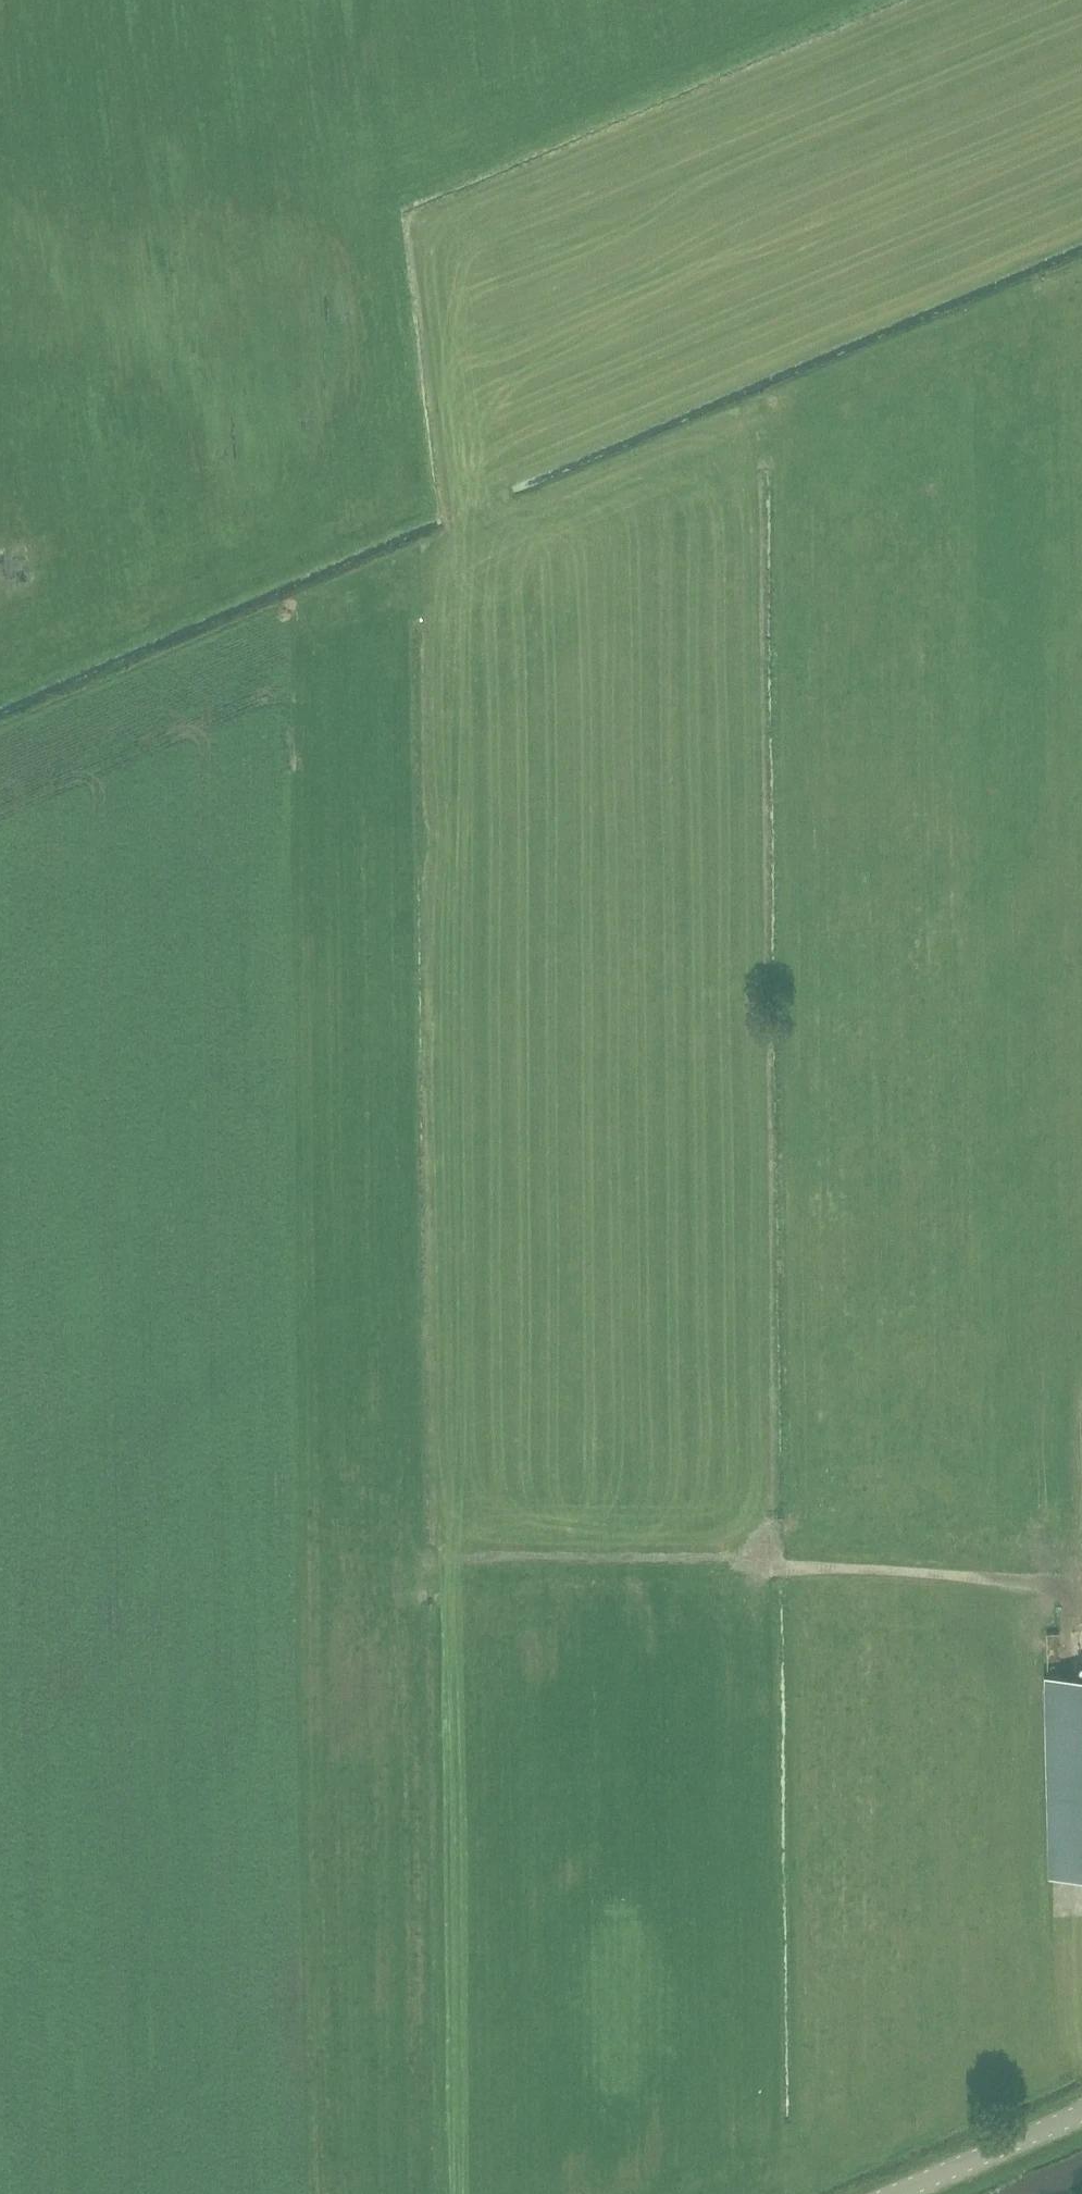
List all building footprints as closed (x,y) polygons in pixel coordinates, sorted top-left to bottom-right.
[(1053,1874),(1081,1873),(1081,1676),(1048,1677),(1053,1874)]
